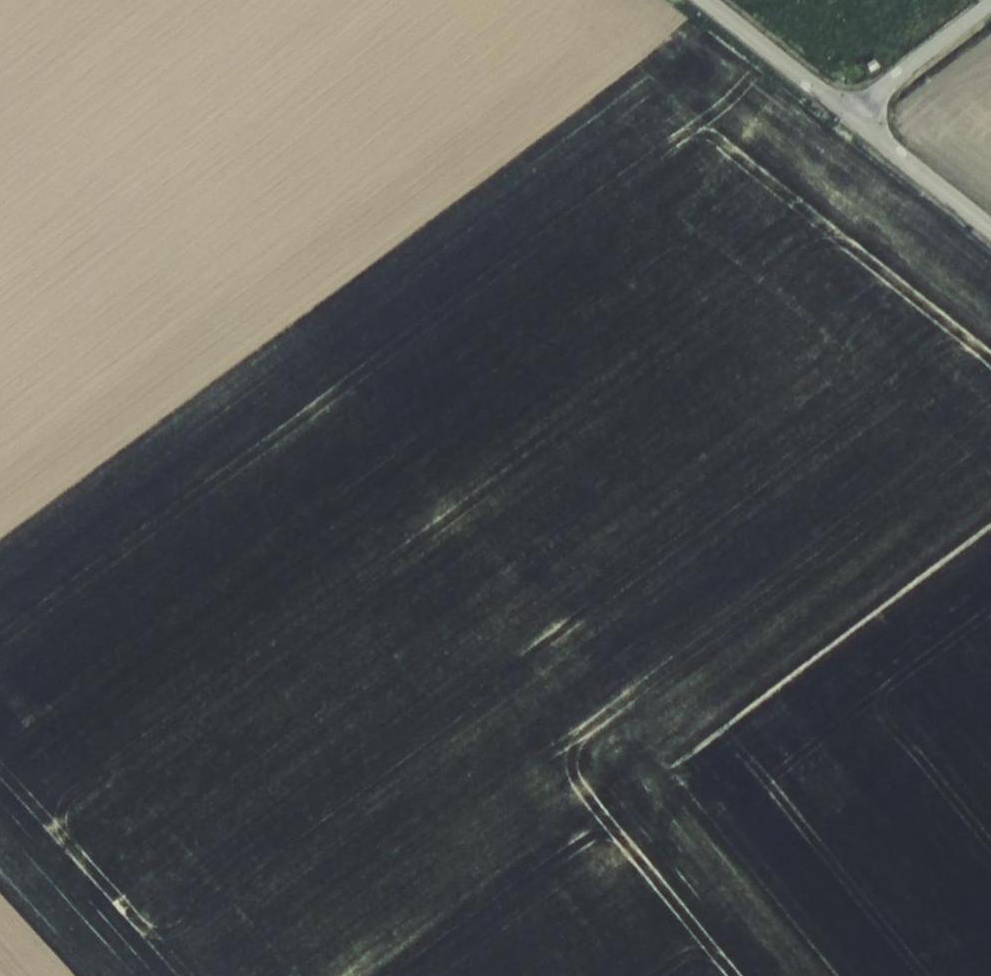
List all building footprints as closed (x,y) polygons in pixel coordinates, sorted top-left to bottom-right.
[(872,48),(863,54),(867,59),(875,53),(872,48)]
